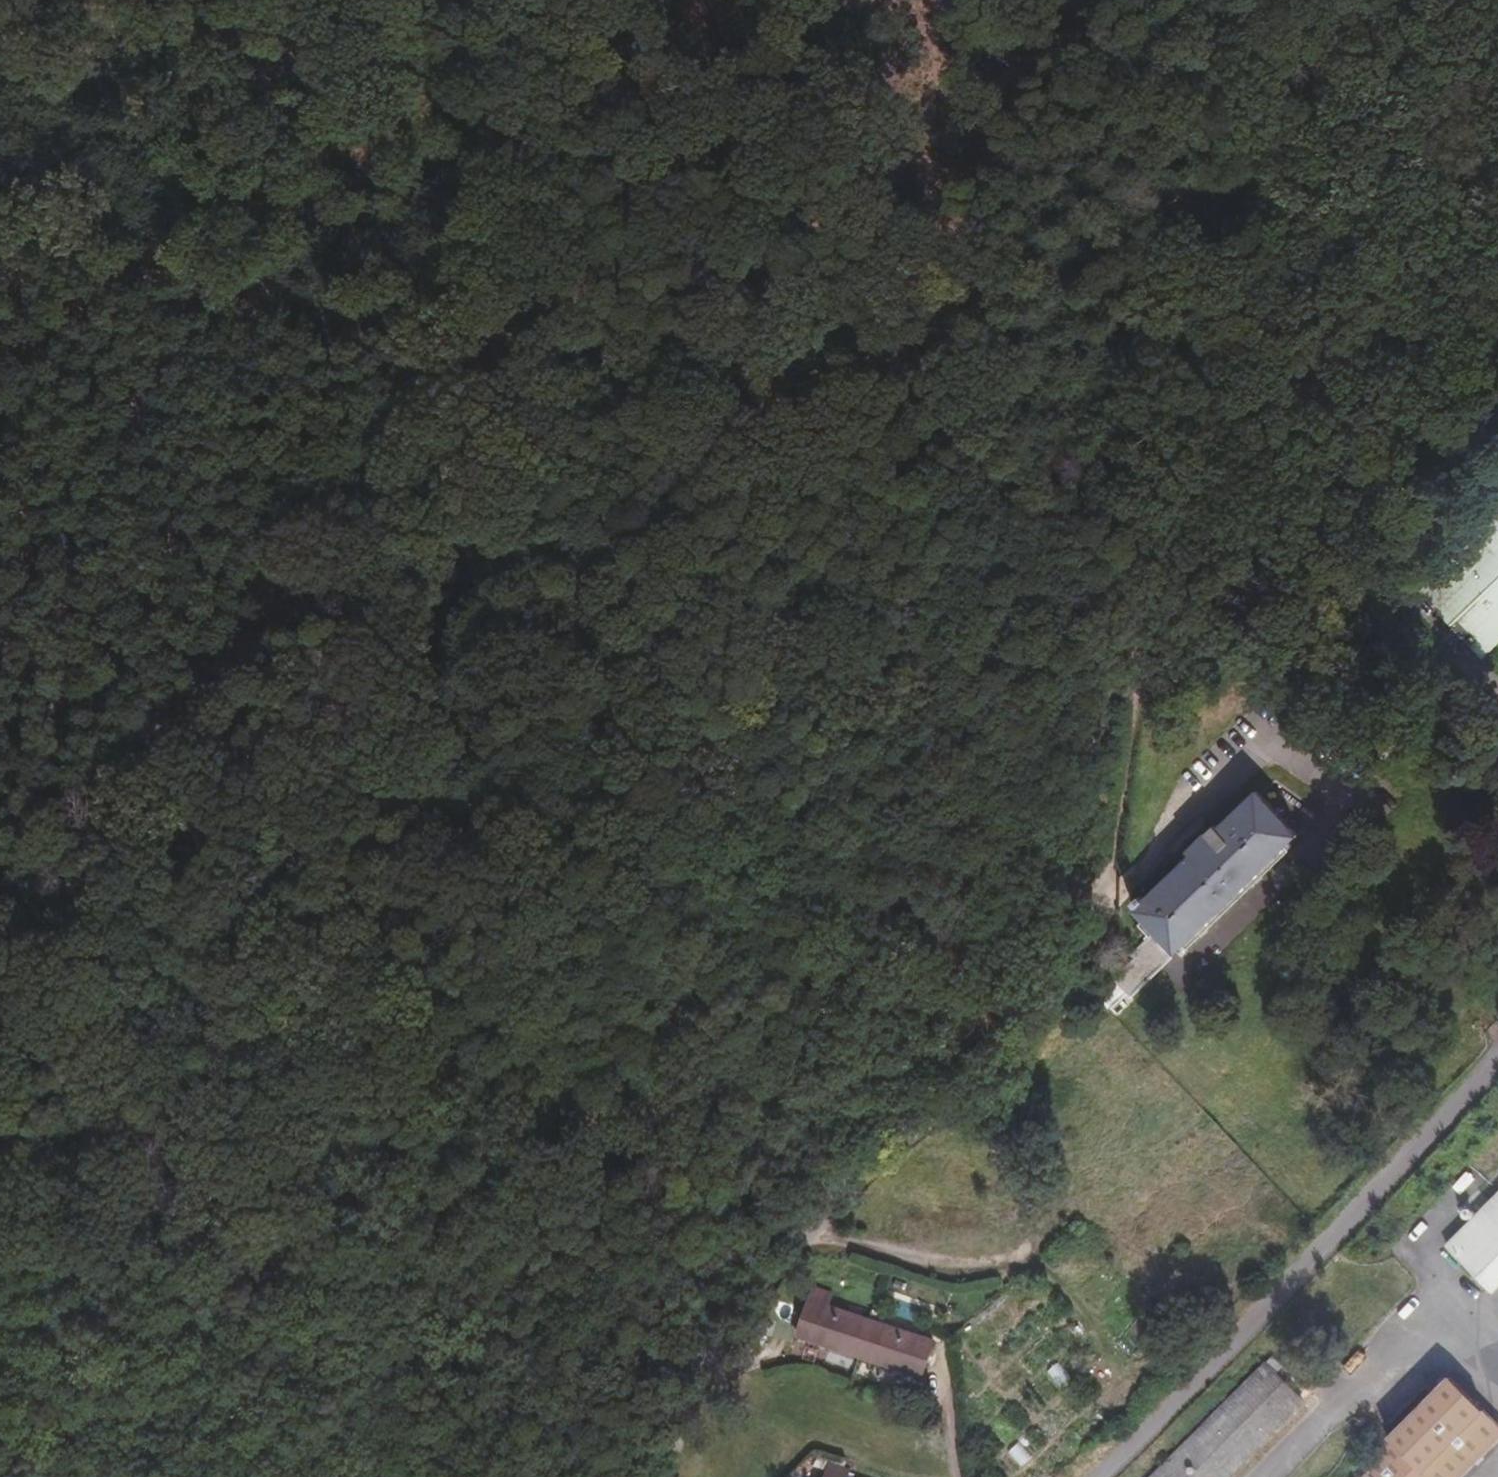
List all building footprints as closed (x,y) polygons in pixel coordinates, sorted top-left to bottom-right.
[(1417,597),(1481,662),(1497,646),(1497,518),(1417,597)] [(1126,1004),(1165,967),(1167,965),(1151,949),(1157,942),(1173,959),(1295,840),(1254,798),(1132,916),(1150,937),(1137,949),(1124,961),(1129,968),(1110,986),(1126,1004)] [(1447,1246),(1492,1292),(1497,1286),(1497,1197),(1447,1246)] [(931,1335),(806,1297),(795,1333),(920,1373),(931,1335)] [(1145,1476),(1222,1476),(1305,1397),(1269,1359),(1145,1476)] [(1362,1464),(1370,1472),(1365,1476),(1459,1476),(1497,1438),(1497,1424),(1449,1375),(1362,1464)]
